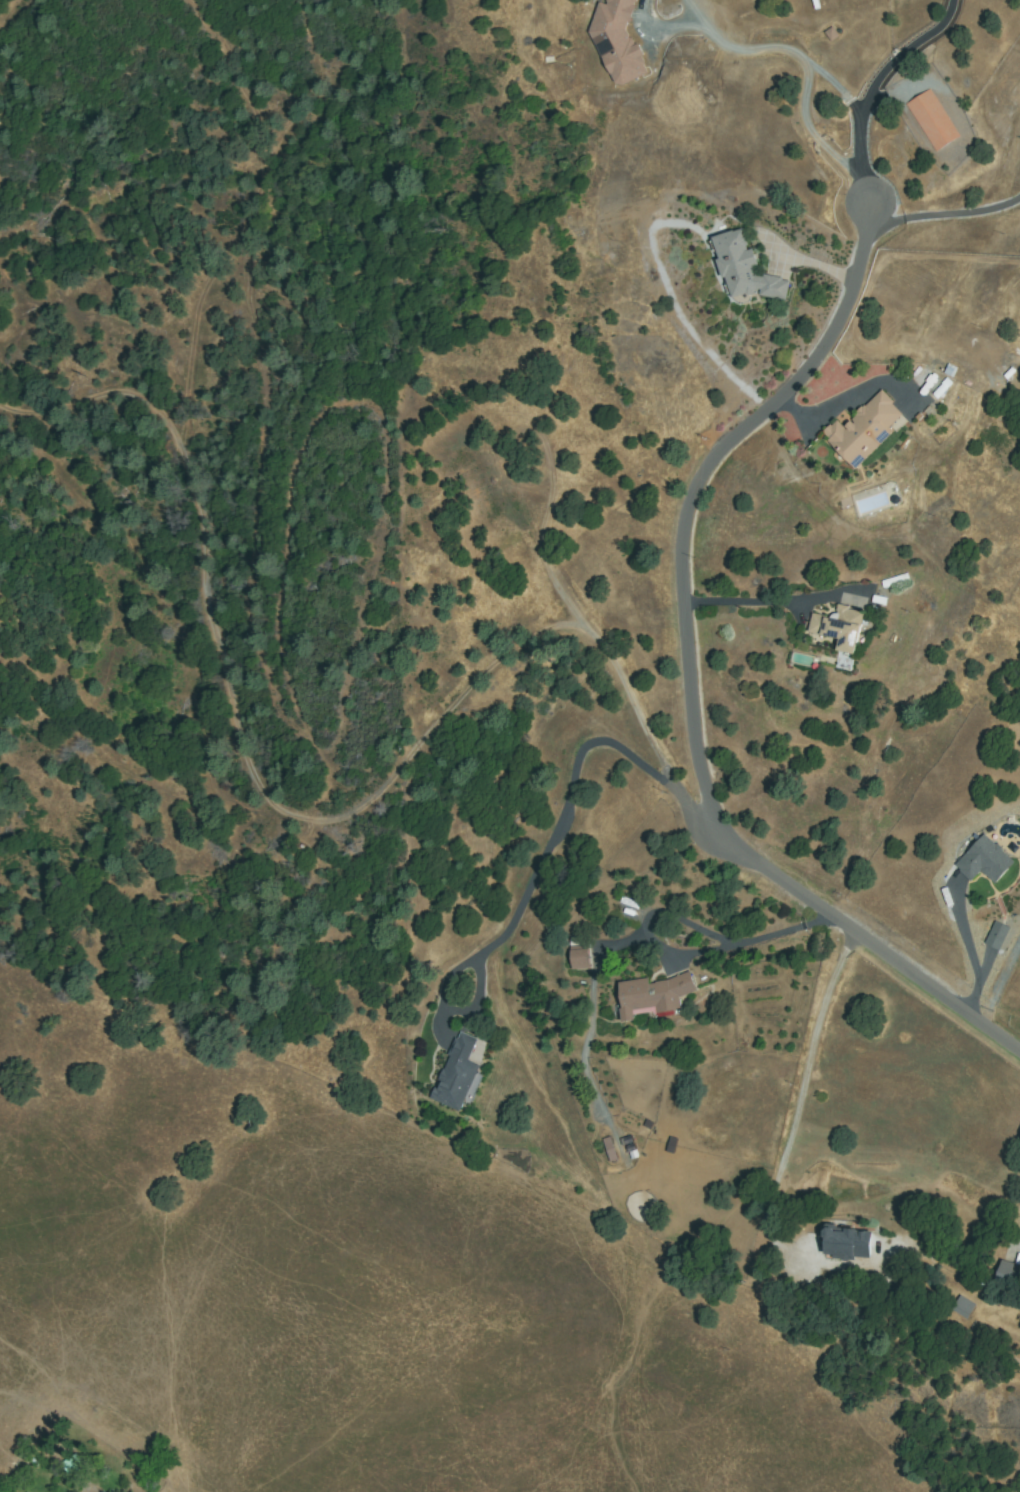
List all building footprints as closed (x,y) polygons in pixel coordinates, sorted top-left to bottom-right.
[(613,1),(612,0),(639,0),(640,1),(632,5),(637,15),(624,22),(650,71),(620,86),(589,26),(599,20),(594,11),(613,1)] [(923,95),(951,141),(943,146),(914,100),(923,95)] [(712,239),(743,228),(757,266),(755,267),(761,282),(782,274),(790,296),(781,300),(778,293),(765,299),(762,290),(745,296),(746,299),(736,303),(712,239)] [(904,413),(861,466),(830,441),(834,436),(828,431),(836,421),(846,430),(878,392),(904,413)] [(857,648),(863,649),(861,657),(840,651),(843,638),(811,630),(815,615),(836,620),(839,607),(865,614),(857,648)] [(995,882),(981,870),(973,880),(956,865),(983,835),(1013,862),(995,882)] [(996,923),(1009,930),(1000,949),(987,942),(996,923)] [(587,947),(589,968),(574,970),(571,949),(587,947)] [(657,1011),(627,1019),(618,986),(647,978),(649,986),(690,975),(694,991),(677,996),(681,1010),(658,1017),(657,1011)] [(468,1061),(479,1066),(460,1110),(433,1099),(460,1033),(477,1040),(468,1061)] [(614,1160),(608,1136),(600,1138),(605,1162),(614,1160)] [(847,1233),(871,1233),(870,1258),(822,1257),(823,1228),(847,1229),(847,1233)] [(1002,1262),(1019,1269),(1019,1285),(1018,1290),(995,1281),(1002,1262)] [(960,1297),(975,1306),(967,1318),(953,1309),(960,1297)] [(70,1475),(63,1464),(76,1456),(83,1467),(70,1475)]
